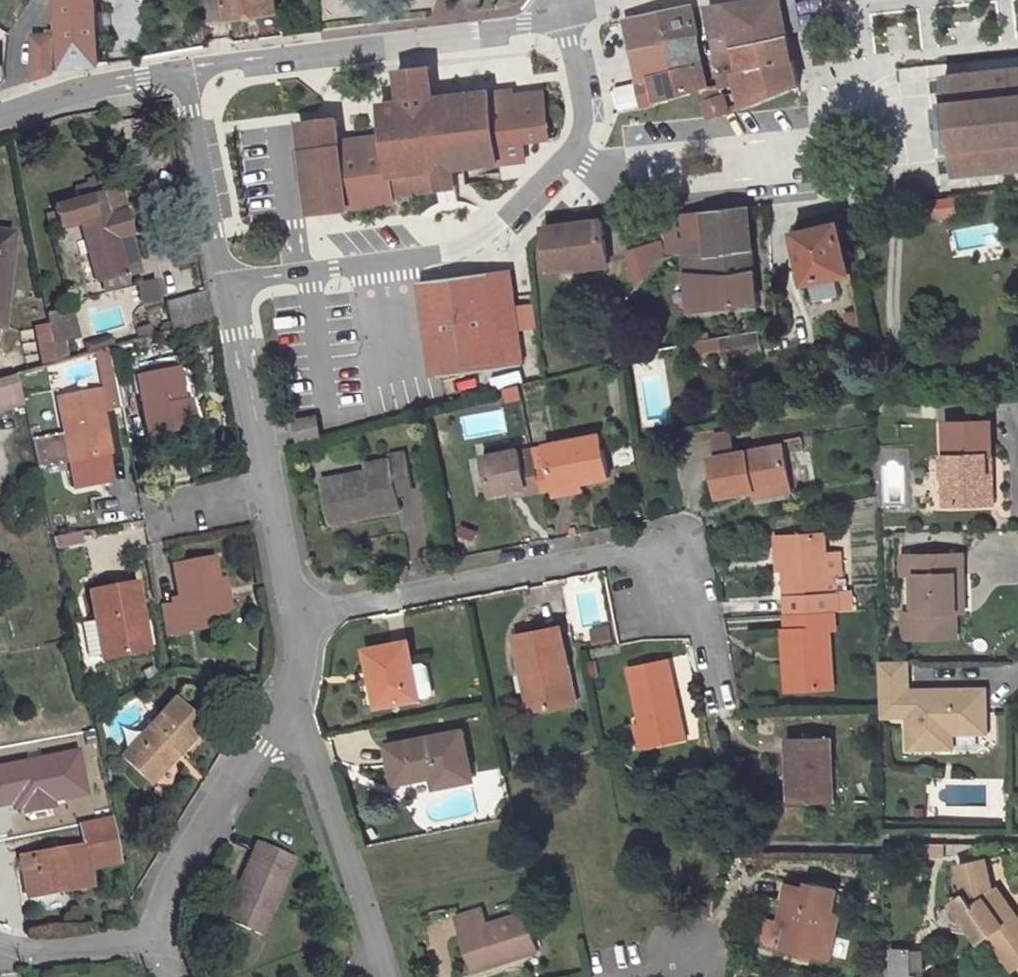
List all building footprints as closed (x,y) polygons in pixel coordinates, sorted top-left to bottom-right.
[(63,69),(100,66),(97,0),(63,0),(63,69)] [(203,23),(275,14),(273,0),(201,0),(203,23)] [(788,36),(782,0),(758,0),(710,6),(720,71),(742,68),(739,44),(788,36)] [(620,26),(621,33),(629,32),(633,46),(663,41),(697,36),(690,8),(618,20),(620,26)] [(642,79),(633,46),(629,32),(621,33),(631,81),(642,79)] [(31,33),(32,77),(57,77),(57,33),(31,33)] [(703,64),(697,36),(663,41),(669,72),(703,64)] [(742,68),(792,61),(788,36),(739,44),(742,68)] [(663,41),(633,46),(642,79),(669,72),(663,41)] [(745,96),(748,106),(799,90),(792,61),(742,68),(720,71),(723,83),(708,86),(703,88),(710,118),(729,114),(726,99),(745,96)] [(669,72),(642,79),(631,81),(636,106),(656,101),(703,88),(708,86),(703,64),(669,72)] [(936,110),(937,121),(943,121),(942,118),(950,117),(952,135),(944,137),(944,135),(938,135),(939,144),(944,144),(944,148),(950,147),(951,150),(953,149),(956,174),(1017,169),(1017,69),(1017,65),(1012,65),(1013,70),(993,72),(992,67),(987,68),(988,72),(969,74),(969,69),(963,70),(964,75),(945,77),(948,103),(946,103),(947,106),(939,107),(939,109),(936,110)] [(426,70),(393,75),(396,94),(401,92),(409,90),(418,89),(426,89),(429,90),(426,70)] [(485,93),(430,101),(429,90),(426,89),(418,89),(409,90),(401,92),(396,94),(398,105),(378,108),(382,141),(391,199),(435,191),(433,174),(450,172),(521,160),(519,144),(548,140),(542,93),(486,101),(485,93)] [(937,121),(936,110),(927,111),(930,145),(939,144),(938,135),(944,135),(944,137),(952,135),(950,117),(942,118),(943,121),(937,121)] [(392,206),(391,199),(382,141),(344,145),(341,119),(303,123),(315,215),(392,206)] [(453,189),(450,172),(433,174),(435,191),(453,189)] [(91,196),(54,206),(60,227),(81,220),(98,282),(129,272),(118,235),(130,232),(123,209),(95,217),(91,196)] [(682,242),(683,251),(690,309),(756,298),(750,207),(703,213),(705,237),(682,242)] [(663,255),(683,251),(682,242),(705,237),(703,213),(663,218),(664,246),(646,251),(645,249),(629,254),(637,287),(663,255)] [(601,222),(544,228),(549,270),(606,264),(601,222)] [(841,224),(796,232),(802,267),(806,283),(852,275),(841,224)] [(980,227),(961,232),(965,247),(983,242),(980,227)] [(13,232),(0,230),(0,327),(2,327),(13,232)] [(506,270),(482,274),(483,286),(508,283),(506,270)] [(483,286),(482,274),(449,278),(419,282),(424,324),(431,323),(439,378),(520,366),(508,283),(483,286)] [(160,279),(139,281),(141,306),(163,304),(160,279)] [(212,320),(206,292),(167,304),(174,331),(212,320)] [(43,365),(70,358),(66,343),(81,339),(73,312),(31,323),(43,365)] [(853,348),(867,345),(860,313),(847,316),(853,348)] [(760,351),(757,333),(711,341),(714,360),(760,351)] [(70,468),(66,452),(83,448),(87,465),(102,462),(109,460),(100,415),(120,412),(108,353),(93,356),(101,396),(55,404),(63,439),(48,443),(55,472),(70,468)] [(642,428),(673,423),(663,360),(632,365),(642,428)] [(186,433),(180,404),(173,373),(134,381),(147,441),(186,433)] [(22,406),(14,376),(0,380),(0,412),(22,406)] [(524,386),(506,387),(507,402),(525,401),(524,386)] [(187,402),(180,404),(186,433),(194,431),(187,402)] [(323,439),(318,419),(295,424),(299,443),(323,439)] [(947,453),(946,474),(954,475),(952,504),(994,506),(997,424),(953,421),(951,454),(947,453)] [(732,429),(712,434),(718,455),(738,449),(732,429)] [(559,491),(588,485),(615,480),(608,438),(550,449),(555,470),(541,473),(546,494),(559,491)] [(83,448),(66,452),(70,468),(76,495),(107,488),(102,462),(87,465),(83,448)] [(721,500),(755,494),(793,487),(786,449),(714,462),(721,500)] [(495,497),(515,494),(531,490),(533,496),(546,494),(541,473),(537,453),(525,456),(523,452),(487,460),(495,497)] [(370,469),(370,475),(372,484),(325,493),(333,529),(405,514),(400,491),(416,488),(409,457),(393,460),(394,465),(370,469)] [(944,504),(952,504),(954,475),(946,474),(944,504)] [(323,484),(325,493),(372,484),(370,475),(323,484)] [(589,495),(588,485),(559,491),(561,500),(589,495)] [(794,494),(793,487),(755,494),(757,501),(794,494)] [(531,490),(515,494),(516,500),(533,496),(531,490)] [(81,531),(54,539),(58,551),(85,544),(81,531)] [(788,539),(789,577),(790,611),(840,611),(854,611),(853,592),(838,592),(838,595),(832,594),(830,539),(788,539)] [(955,583),(964,582),(963,561),(904,564),(904,582),(915,582),(917,616),(906,616),(906,642),(957,639),(956,622),(955,583)] [(163,612),(170,641),(190,636),(230,628),(227,612),(220,583),(215,562),(175,569),(181,598),(183,607),(171,610),(163,612)] [(230,581),(220,583),(227,612),(236,610),(230,581)] [(965,621),(964,582),(955,583),(956,622),(965,621)] [(135,589),(89,599),(103,664),(144,656),(137,628),(143,627),(135,589)] [(169,601),(171,610),(183,607),(181,598),(169,601)] [(788,631),(788,659),(796,659),(795,689),(833,689),(831,632),(840,630),(840,611),(790,611),(792,630),(788,631)] [(518,639),(525,675),(534,674),(543,715),(580,707),(564,630),(518,639)] [(616,635),(600,638),(601,648),(618,643),(616,635)] [(368,651),(372,677),(379,676),(386,711),(424,705),(437,702),(439,699),(432,667),(430,665),(417,668),(412,644),(368,651)] [(787,690),(795,689),(796,659),(788,659),(787,690)] [(635,671),(648,724),(653,750),(692,743),(676,662),(635,671)] [(938,735),(952,734),(953,734),(986,734),(986,690),(910,693),(909,664),(882,665),(883,705),(895,705),(895,718),(910,717),(911,751),(939,750),(938,735)] [(534,717),(543,715),(534,674),(525,675),(534,717)] [(895,705),(883,705),(883,712),(883,718),(895,718),(895,705)] [(176,754),(182,760),(206,733),(177,706),(124,763),(147,784),(176,754)] [(653,750),(648,724),(641,726),(646,753),(653,750)] [(952,749),(952,734),(938,735),(939,750),(952,749)] [(467,736),(393,751),(399,788),(436,780),(439,794),(478,785),(467,736)] [(840,739),(796,740),(797,804),(841,803),(840,739)] [(155,791),(182,760),(176,754),(147,784),(155,791)] [(92,871),(121,866),(112,820),(83,825),(86,850),(21,862),(29,899),(94,887),(92,871)] [(261,845),(240,898),(230,922),(266,937),(297,861),(261,845)] [(987,861),(993,892),(1000,888),(1017,914),(1017,892),(1013,885),(1006,856),(987,861)] [(987,861),(958,868),(964,895),(951,904),(977,941),(990,934),(1015,968),(1017,967),(1017,914),(1000,888),(993,892),(987,861)] [(815,889),(797,885),(787,922),(786,924),(795,927),(790,948),(835,959),(847,912),(837,910),(844,888),(817,882),(815,889)] [(222,920),(230,922),(240,898),(232,895),(222,920)] [(488,912),(459,920),(476,974),(544,954),(532,915),(492,926),(488,912)] [(786,924),(787,922),(774,918),(769,937),(770,943),(790,948),(795,927),(786,924)] [(912,953),(895,952),(896,976),(912,976),(912,953)]
